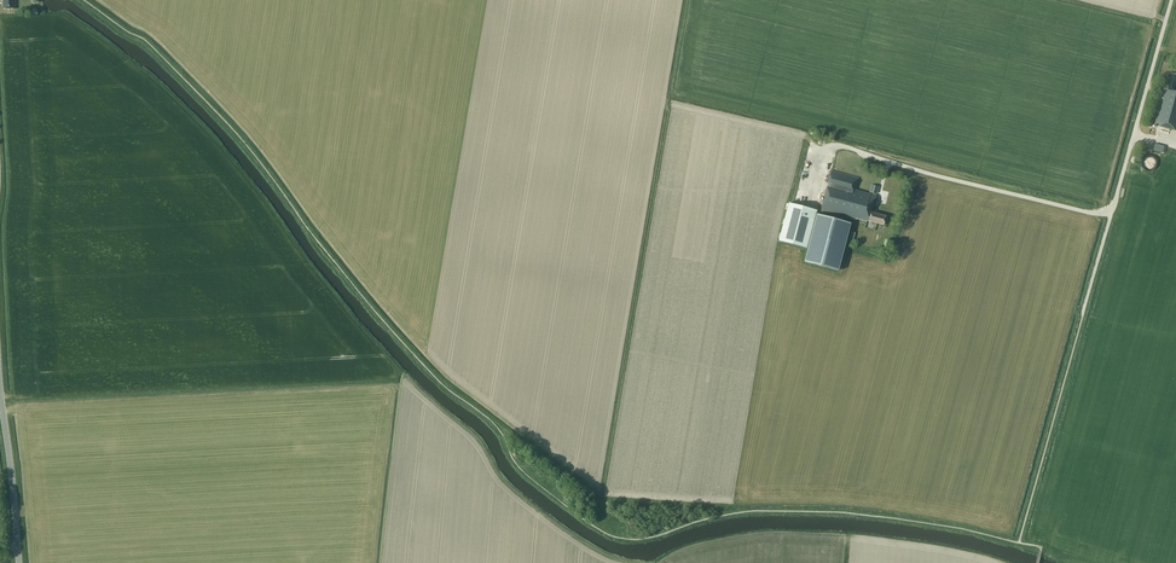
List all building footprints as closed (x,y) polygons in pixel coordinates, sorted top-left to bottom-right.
[(16,9),(16,0),(3,0),(3,9),(16,9)] [(1175,131),(1175,74),(1171,73),(1167,89),(1164,88),(1164,89),(1163,89),(1162,93),(1163,93),(1154,125),(1175,131)] [(1163,152),(1164,146),(1155,144),(1153,150),(1163,152)] [(1156,167),(1156,157),(1144,157),(1144,167),(1156,167)] [(884,225),(886,216),(872,213),(877,195),(855,189),(858,178),(831,171),(821,211),(856,221),(856,219),(867,222),(868,221),(884,225)] [(878,187),(871,185),(869,192),(876,194),(878,187)] [(816,214),(817,210),(788,203),(778,241),(808,249),(805,261),(839,270),(851,223),(816,214)]
